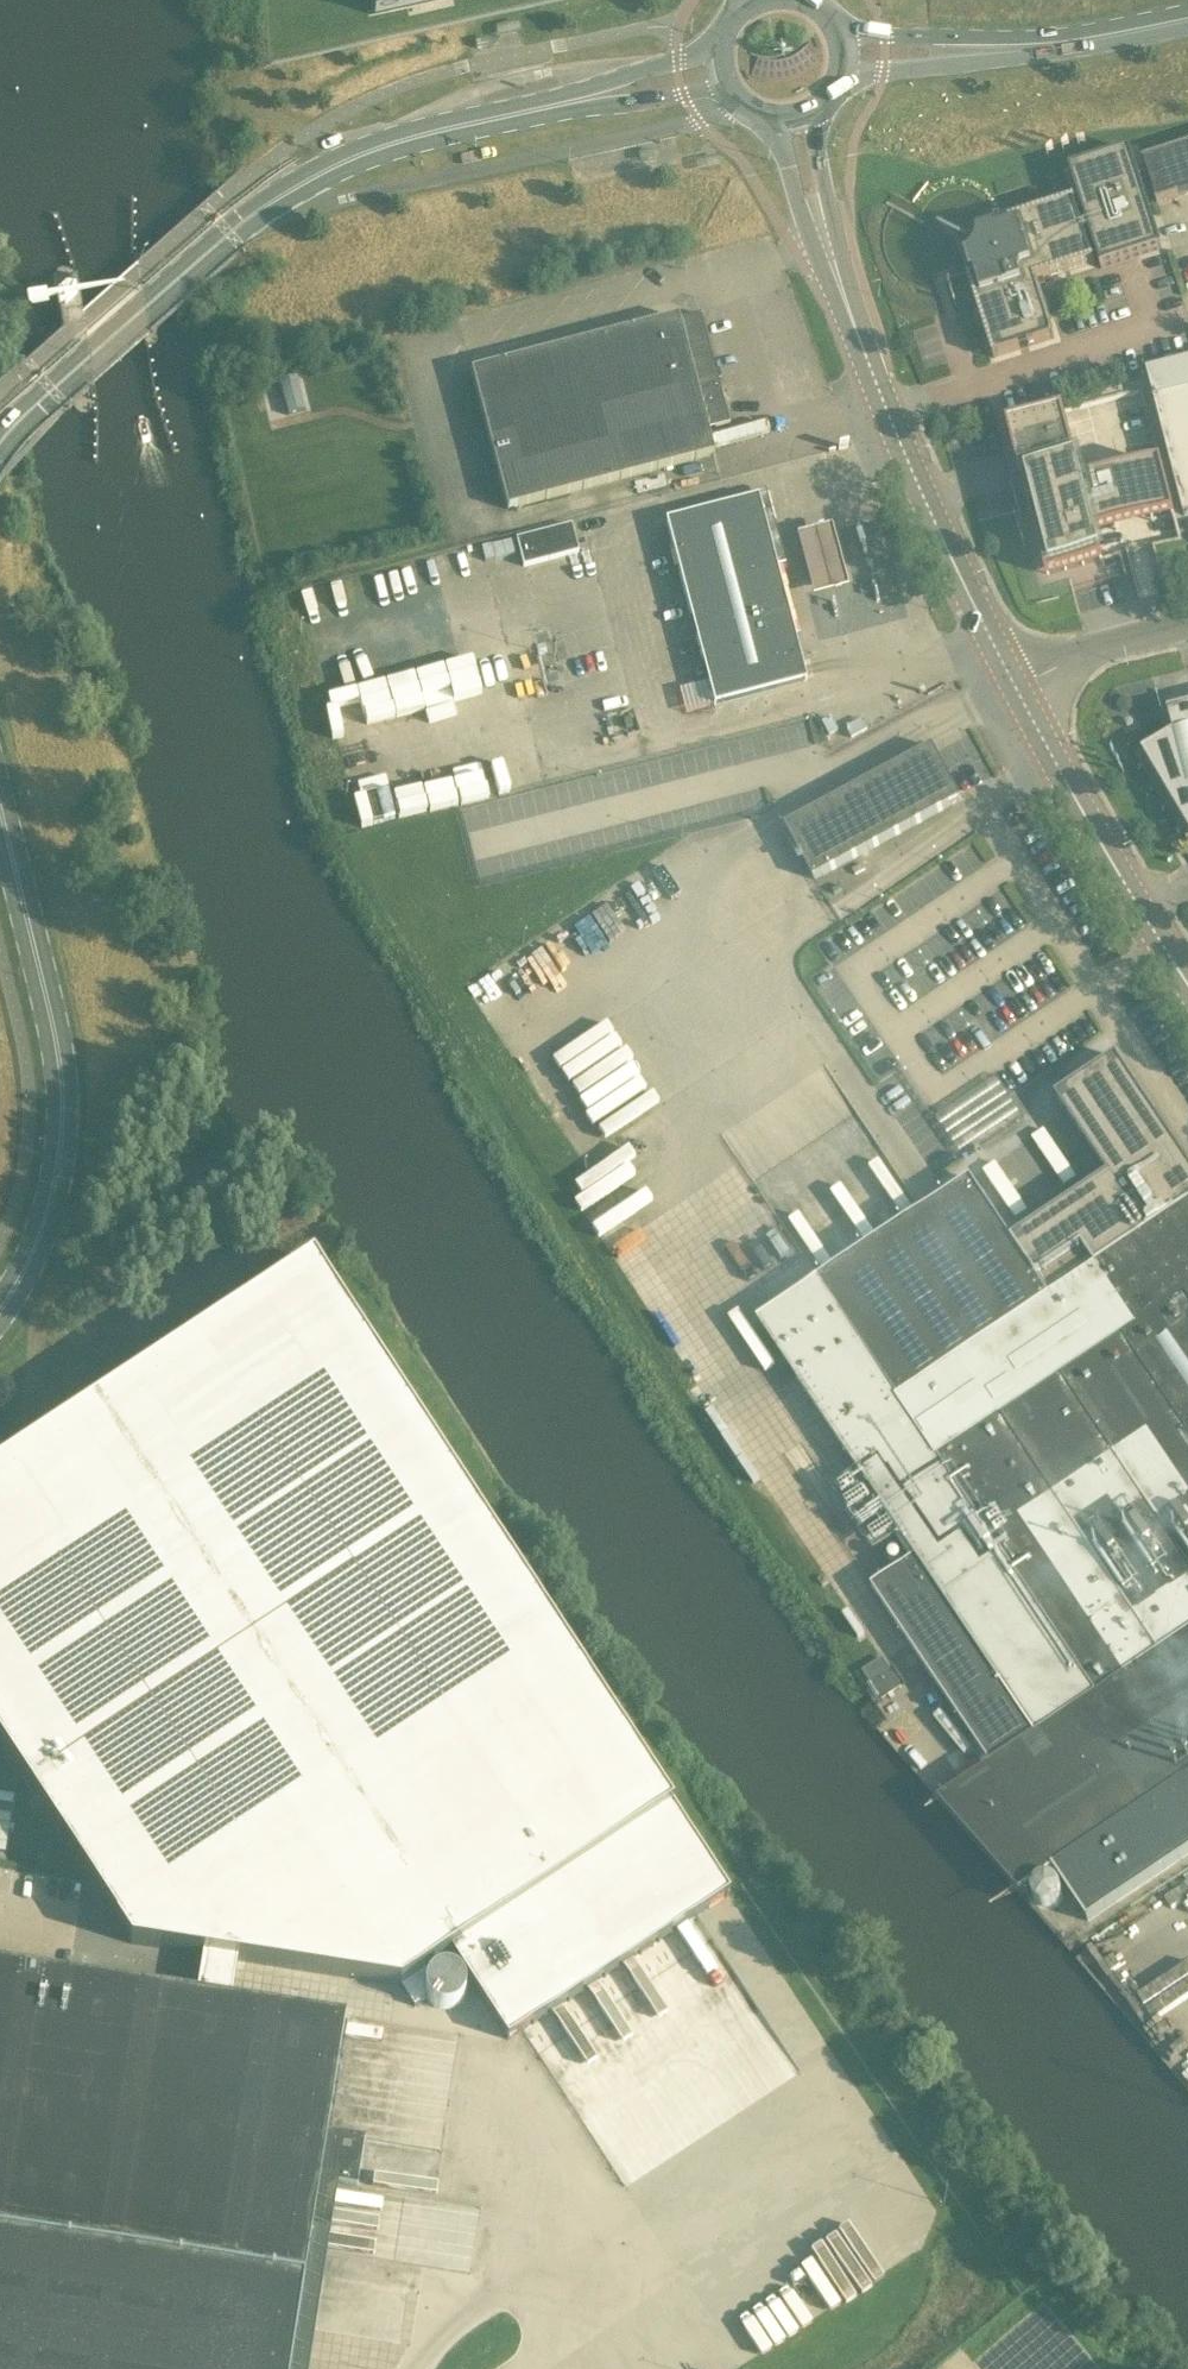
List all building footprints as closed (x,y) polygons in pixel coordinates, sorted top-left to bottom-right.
[(1143,162),(1157,205),(1187,195),(1187,147),(1143,162)] [(952,240),(956,242),(962,262),(971,259),(974,269),(977,278),(968,280),(977,306),(994,359),(995,358),(1053,340),(1055,339),(1036,282),(1094,263),(1093,262),(1074,204),(1075,204),(1074,202),(997,227),(996,227),(997,231),(978,237),(977,234),(957,240),(953,238),(952,240)] [(57,265),(55,270),(77,399),(79,404),(84,406),(89,407),(94,405),(97,401),(98,396),(77,268),(75,263),(70,260),(65,260),(60,262),(57,265)] [(471,372),(507,510),(714,456),(707,431),(729,425),(700,315),(678,321),(677,318),(471,372)] [(921,362),(942,358),(934,324),(914,329),(921,362)] [(1154,401),(1184,517),(1187,516),(1187,392),(1154,401)] [(1161,464),(1083,485),(1063,410),(1007,425),(1021,479),(1046,577),(1103,562),(1101,556),(1096,537),(1175,517),(1161,464)] [(757,499),(666,523),(714,706),(806,682),(795,639),(788,613),(776,568),(778,546),(769,544),(757,499)] [(578,554),(571,526),(516,540),(523,568),(578,554)] [(828,532),(792,541),(810,606),(846,596),(828,532)] [(962,800),(933,748),(795,822),(785,827),(796,846),(814,880),(962,800)] [(463,812),(479,881),(628,847),(624,828),(608,831),(595,775),(545,787),(549,805),(563,801),(571,834),(517,847),(513,827),(512,827),(506,802),(463,812)] [(1187,835),(1187,780),(1163,797),(1187,835)] [(1116,1057),(1113,1059),(1068,1089),(1055,1098),(1061,1107),(1108,1176),(1011,1241),(970,1179),(820,1281),(819,1280),(757,1322),(797,1382),(798,1381),(818,1412),(918,1560),(874,1589),(992,1766),(986,1770),(941,1800),(939,1802),(950,1815),(965,1832),(979,1848),(1019,1894),(1021,1892),(1053,1870),(1054,1870),(1087,1920),(1187,1853),(1187,1165),(1116,1057)] [(321,2182),(358,2188),(366,2140),(328,2134),(347,2017),(231,1998),(238,1961),(402,1987),(412,2004),(415,2011),(420,2016),(427,2020),(435,2022),(444,2022),(451,2018),(457,2013),(459,2009),(460,2003),(462,1995),(460,1989),(456,1982),(452,1977),(447,1976),(439,1973),(435,1966),(448,1957),(502,2044),(728,1896),(318,1265),(0,1467),(0,1744),(132,1944),(202,1955),(197,1994),(0,1963),(0,2368),(291,2368),(321,2182)] [(869,1683),(872,1687),(879,1698),(881,1701),(901,1688),(889,1670),(869,1683)]
